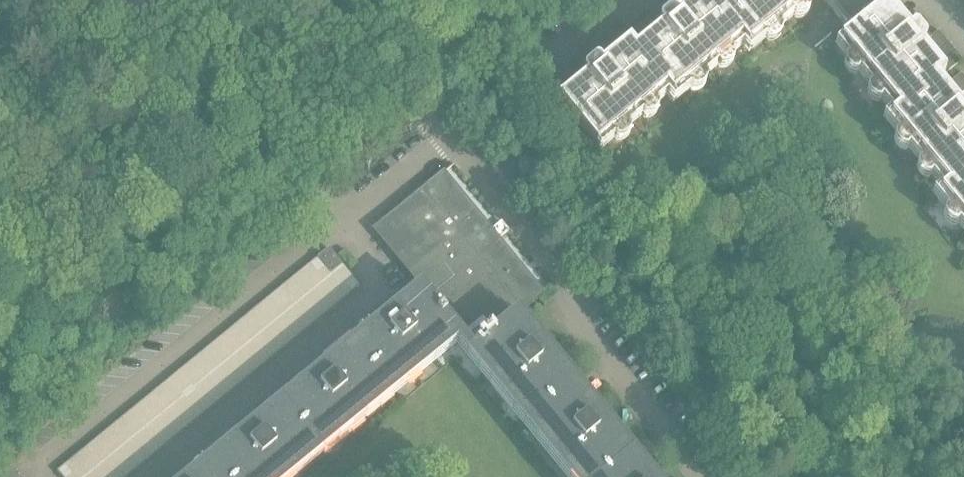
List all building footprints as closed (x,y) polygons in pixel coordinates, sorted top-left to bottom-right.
[(641,45),(634,51),(665,91),(671,99),(741,42),(710,1),(709,0),(697,0),(694,2),(685,10),(675,18),(661,29),(651,38),(641,45)] [(677,0),(660,0),(675,18),(685,10),(677,0)] [(685,10),(694,2),(693,0),(677,0),(685,10)] [(710,1),(741,42),(747,50),(807,0),(712,0),(710,1)] [(851,33),(881,10),(873,0),(824,0),(851,33)] [(893,12),(942,73),(934,79),(963,115),(963,0),(908,0),(893,12)] [(936,82),(960,62),(963,60),(939,32),(932,38),(920,23),(909,32),(893,12),(886,5),(881,10),(851,33),(839,43),(896,112),(936,82)] [(636,19),(651,38),(661,29),(646,10),(636,19)] [(651,38),(636,19),(626,27),(641,45),(651,38)] [(603,33),(619,52),(628,44),(613,25),(603,33)] [(594,41),(609,59),(619,52),(603,33),(594,41)] [(609,59),(594,41),(583,50),(589,57),(599,68),(609,59)] [(619,52),(609,59),(599,68),(589,57),(576,67),(585,79),(557,103),(595,149),(665,91),(634,51),(628,44),(619,52)] [(936,82),(896,112),(889,119),(946,188),(963,174),(963,114),(959,108),(963,104),(963,77),(962,74),(943,90),(936,82)] [(506,156),(493,167),(518,196),(531,185),(506,156)] [(502,222),(492,230),(445,172),(374,230),(422,290),(461,338),(472,351),(516,315),(543,293),(500,240),(509,231),(502,222)] [(946,188),(939,194),(963,224),(963,174),(946,188)] [(332,272),(342,264),(329,249),(320,257),(332,272)] [(335,276),(332,272),(320,257),(310,265),(325,284),(335,276)] [(332,272),(335,276),(350,294),(360,287),(342,264),(332,272)] [(316,291),(325,284),(310,265),(301,273),(316,291)] [(307,299),(316,291),(301,273),(291,280),(307,299)] [(335,276),(325,284),(341,302),(350,294),(335,276)] [(297,306),(307,299),(291,280),(282,288),(297,306)] [(325,284),(316,291),(331,310),(341,302),(325,284)] [(288,314),(297,306),(282,288),(273,296),(288,314)] [(352,347),(391,395),(461,338),(422,290),(352,347)] [(316,291),(307,299),(322,317),(331,310),(316,291)] [(279,322),(288,314),(273,296),(263,303),(279,322)] [(307,299),(297,306),(313,325),(322,317),(307,299)] [(269,329),(279,322),(263,303),(254,311),(269,329)] [(297,306),(288,314),(303,333),(313,325),(297,306)] [(260,337),(269,329),(254,311),(245,319),(260,337)] [(288,314),(279,322),(294,340),(303,333),(288,314)] [(469,354),(527,424),(574,385),(516,315),(472,351),(469,354)] [(251,345),(260,337),(245,319),(235,326),(251,345)] [(279,322),(269,329),(285,348),(294,340),(279,322)] [(241,352),(251,345),(235,326),(226,334),(241,352)] [(269,329),(260,337),(275,356),(285,348),(269,329)] [(232,360),(241,352),(226,334),(217,341),(232,360)] [(260,337),(251,345),(266,363),(275,356),(260,337)] [(223,368),(232,360),(217,341),(207,349),(223,368)] [(251,345),(241,352),(257,371),(266,363),(251,345)] [(352,347),(296,393),(281,405),(321,453),(391,395),(352,347)] [(213,375),(223,368),(207,349),(198,357),(213,375)] [(241,352),(232,360),(247,379),(257,371),(241,352)] [(204,383),(213,375),(198,357),(189,364),(204,383)] [(232,360),(223,368),(238,386),(247,379),(232,360)] [(195,391),(204,383),(189,364),(179,372),(195,391)] [(223,368),(213,375),(229,394),(238,386),(223,368)] [(170,380),(185,398),(195,391),(179,372),(170,380)] [(213,375),(204,383),(219,402),(229,394),(213,375)] [(176,406),(185,398),(170,380),(161,387),(176,406)] [(204,383),(195,391),(210,409),(219,402),(204,383)] [(527,424),(570,476),(605,476),(632,455),(574,385),(527,424)] [(167,414),(176,406),(161,387),(151,395),(167,414)] [(195,391),(185,398),(200,417),(210,409),(195,391)] [(157,421),(167,414),(151,395),(142,403),(157,421)] [(185,398),(176,406),(191,425),(200,417),(185,398)] [(148,429),(157,421),(142,403),(133,410),(148,429)] [(281,405),(211,462),(223,476),(292,476),(321,453),(281,405)] [(176,406),(167,414),(182,432),(191,425),(176,406)] [(123,418),(139,437),(148,429),(133,410),(123,418)] [(167,414),(157,421),(172,440),(182,432),(167,414)] [(129,444),(139,437),(123,418),(114,426),(129,444)] [(172,440),(157,421),(148,429),(163,448),(172,440)] [(120,452),(129,444),(114,426),(105,433),(120,452)] [(148,429),(139,437),(154,455),(163,448),(148,429)] [(110,460),(120,452),(105,433),(95,441),(110,460)] [(129,444),(144,463),(154,455),(139,437),(129,444)] [(101,467),(110,460),(95,441),(86,449),(101,467)] [(129,444),(120,452),(135,471),(144,463),(129,444)] [(92,475),(101,467),(86,449),(77,456),(92,475)] [(120,452),(110,460),(125,476),(127,476),(135,471),(120,452)] [(605,476),(649,476),(632,455),(605,476)] [(78,476),(89,476),(92,475),(77,456),(67,464),(78,476)] [(110,460),(101,467),(109,476),(125,476),(110,460)] [(211,462),(193,476),(223,476),(211,462)] [(67,464),(58,472),(62,476),(78,476),(67,464)] [(101,467),(92,475),(93,476),(109,476),(101,467)]
